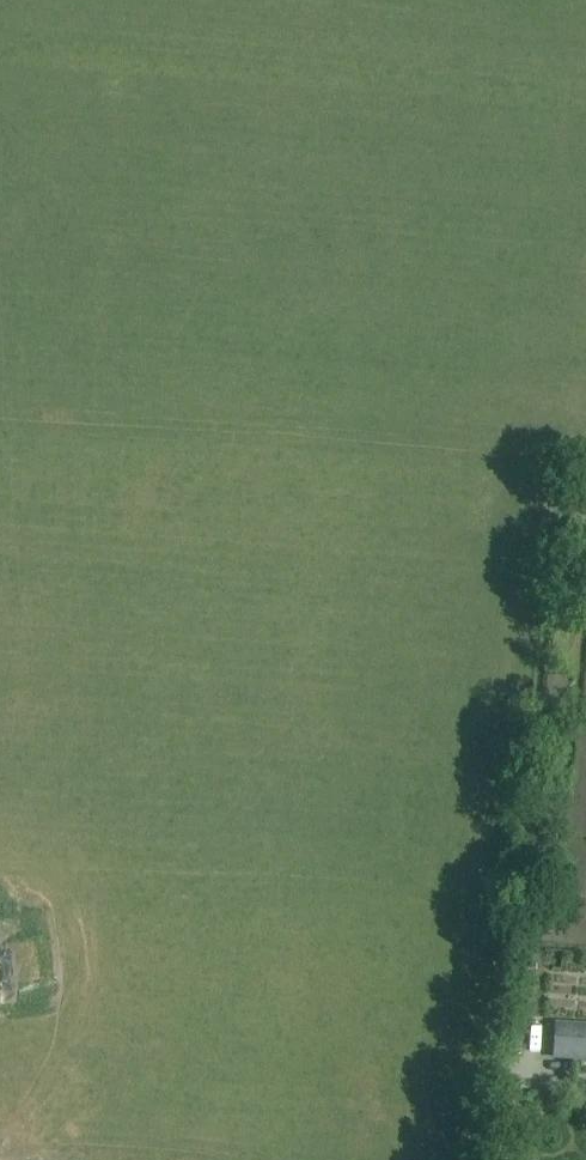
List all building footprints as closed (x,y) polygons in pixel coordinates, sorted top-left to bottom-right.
[(585,1064),(585,1026),(553,1024),(552,1063),(585,1064)]
